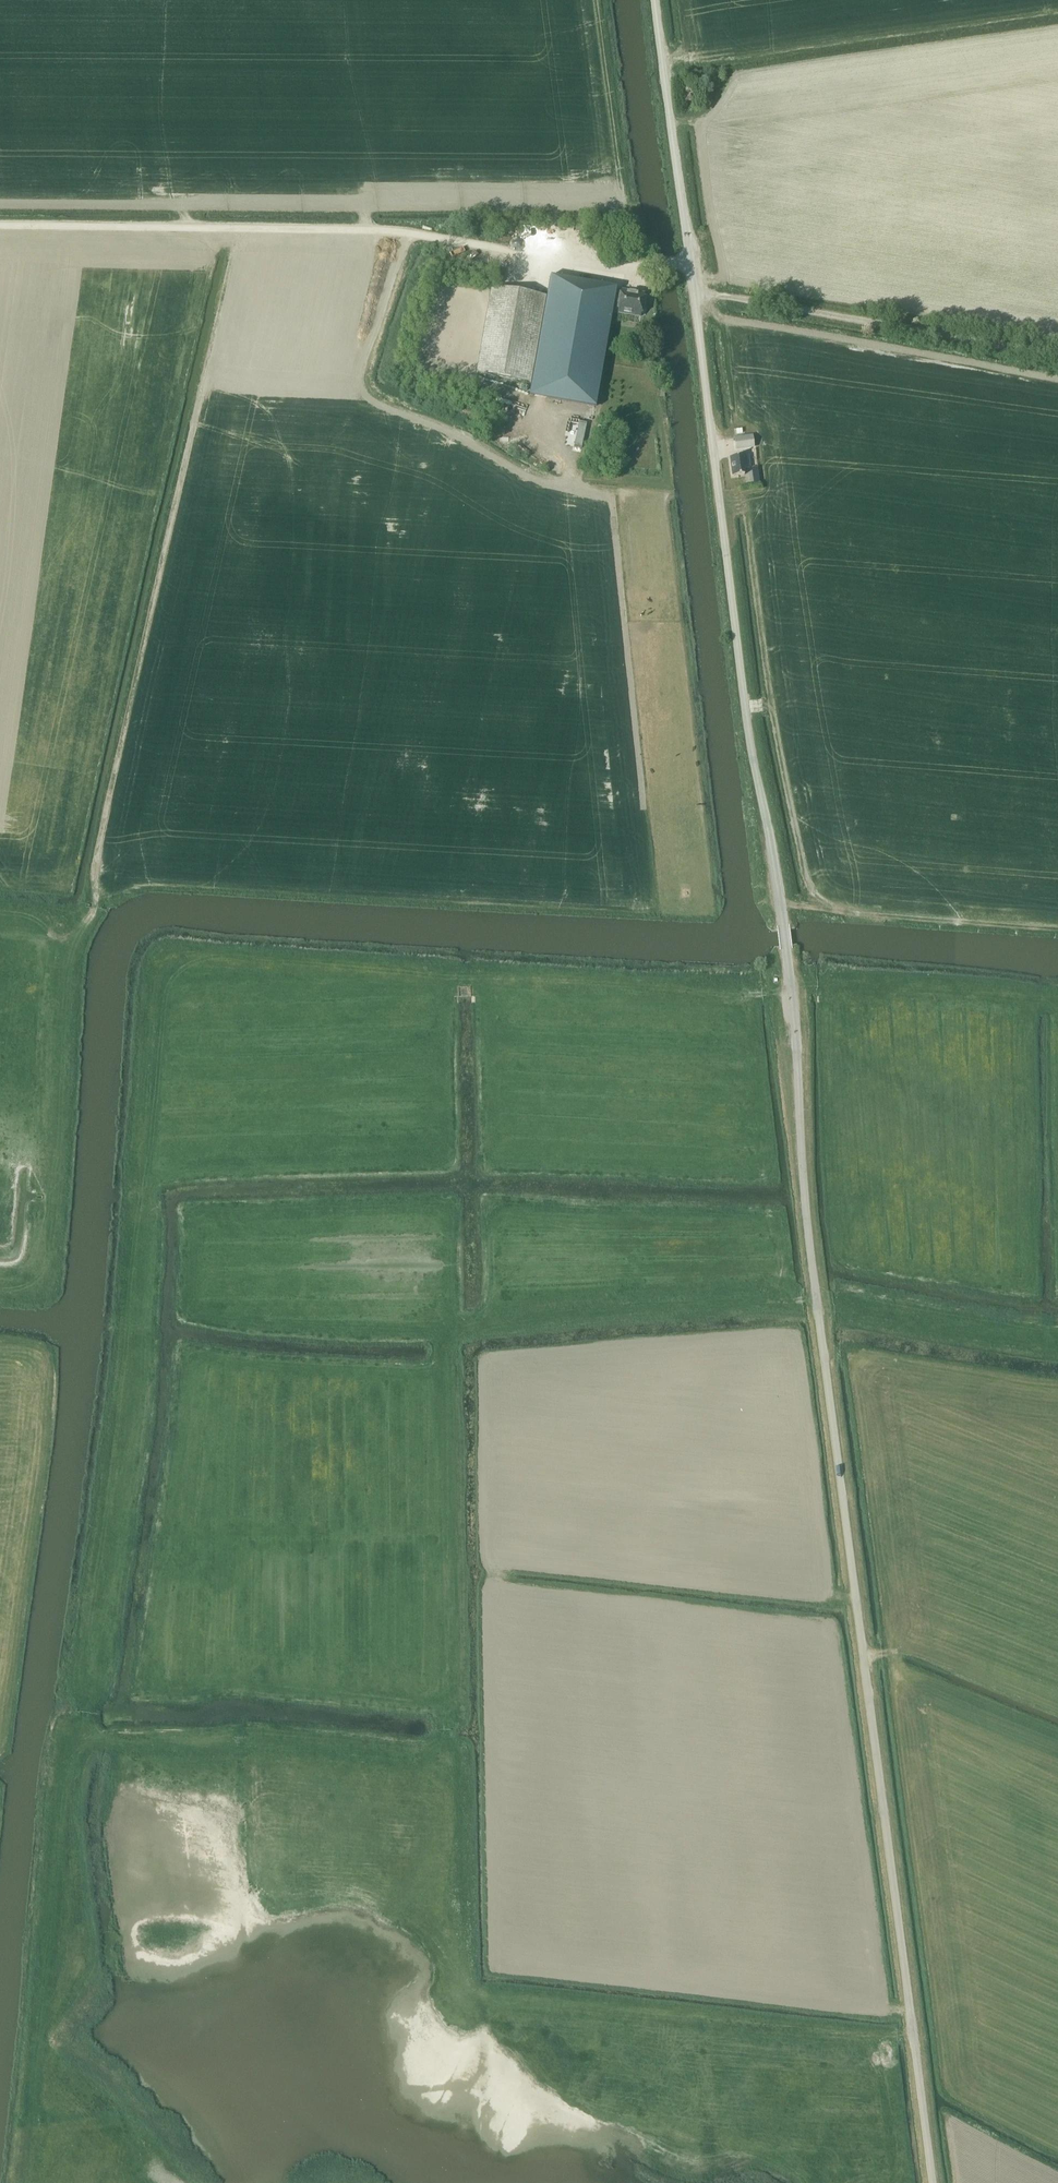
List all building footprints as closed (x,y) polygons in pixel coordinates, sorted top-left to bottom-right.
[(681,84),(684,103),(695,101),(693,83),(681,84)] [(612,313),(612,312),(641,317),(641,314),(643,313),(644,309),(642,308),(645,295),(621,291),(621,293),(616,292),(617,288),(550,276),(530,396),(596,408),(613,313),(612,313)] [(530,381),(545,295),(492,286),(477,371),(530,381)] [(513,414),(509,424),(523,430),(527,420),(513,414)] [(579,422),(573,448),(580,449),(586,424),(579,422)] [(754,448),(753,434),(734,437),(735,450),(754,448)] [(745,475),(744,468),(750,468),(749,455),(729,458),(732,476),(745,475)]
